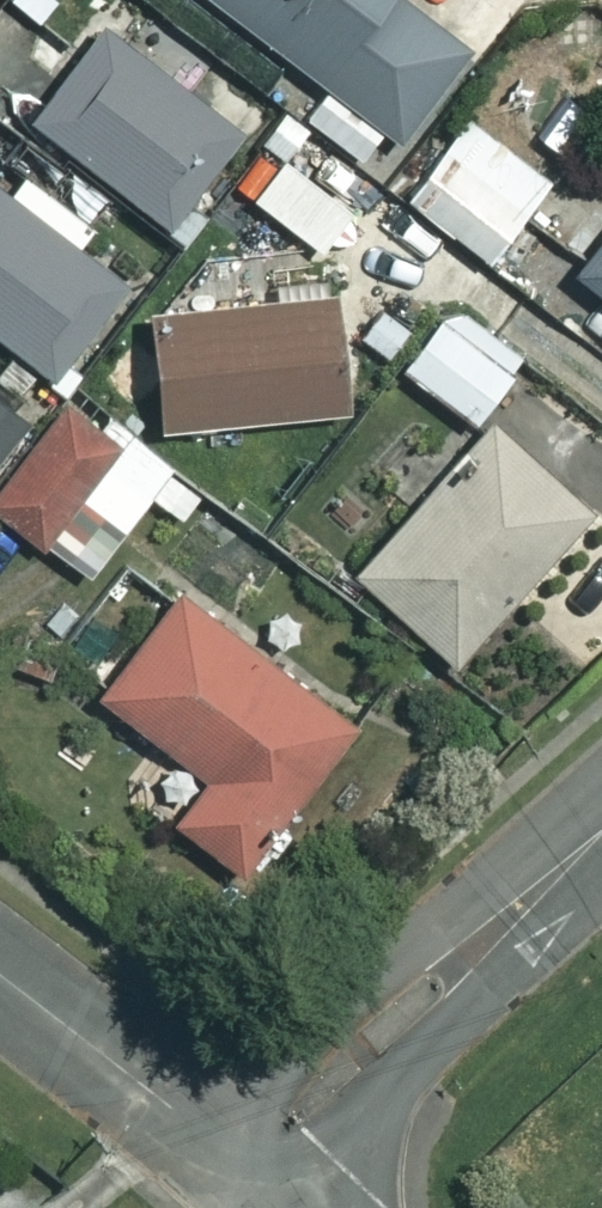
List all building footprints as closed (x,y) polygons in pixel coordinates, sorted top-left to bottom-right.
[(9,0),(0,0),(0,11),(9,0)] [(330,90),(307,118),(368,168),(465,51),(403,0),(222,0),(330,90)] [(159,27),(141,50),(101,20),(29,113),(169,220),(241,127),(181,81),(199,58),(159,27)] [(548,175),(463,112),(404,192),(488,255),(548,175)] [(351,192),(290,145),(251,195),(313,242),(351,192)] [(0,150),(0,331),(48,367),(135,253),(0,150)] [(574,266),(601,288),(601,232),(574,266)] [(338,408),(331,297),(149,308),(156,420),(338,408)] [(513,358),(442,308),(401,367),(472,417),(513,358)] [(0,452),(0,509),(87,574),(149,492),(180,516),(200,490),(56,382),(30,418),(28,416),(0,452)] [(28,416),(0,395),(0,452),(28,416)] [(587,506),(491,416),(353,564),(449,654),(587,506)] [(96,688),(168,744),(117,810),(155,840),(173,817),(238,867),(353,718),(178,582),(96,688)]
